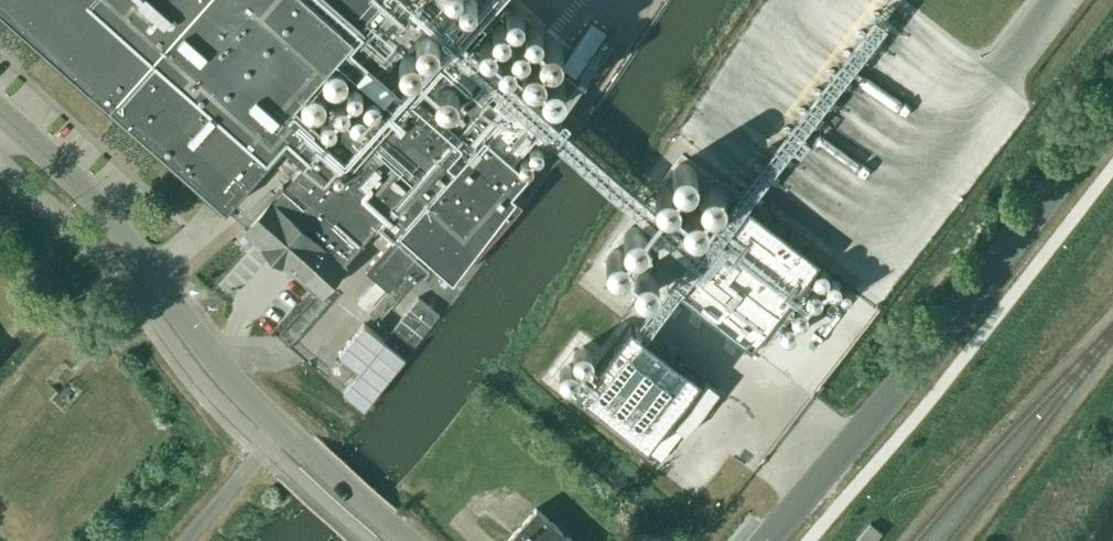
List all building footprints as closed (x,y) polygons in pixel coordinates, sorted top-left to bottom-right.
[(193,181),(191,183),(193,184),(195,183),(209,196),(208,197),(210,199),(211,197),(225,210),(283,144),(305,163),(283,188),(281,186),(248,224),(248,223),(246,226),(247,228),(248,227),(265,243),(262,246),(281,262),(283,260),(302,277),(303,276),(305,277),(304,283),(315,292),(320,290),(322,292),(347,264),(343,261),(376,224),(392,238),(365,268),(377,277),(357,300),(378,319),(401,292),(423,268),(428,273),(437,263),(441,267),(495,208),(452,171),(465,155),(508,192),(530,168),(517,157),(535,135),(542,141),(561,121),(554,114),(555,114),(525,88),(496,121),(479,107),(499,84),(493,79),(501,69),(503,70),(504,70),(506,71),(507,71),(509,71),(510,70),(512,69),(513,68),(514,67),(515,66),(515,65),(516,63),(516,62),(516,60),(516,59),(515,59),(515,57),(514,56),(513,55),(512,54),(510,53),(512,51),(513,52),(514,53),(516,54),(517,54),(519,55),(520,55),(522,55),(523,54),(524,54),(525,53),(526,53),(527,52),(528,50),(529,49),(529,47),(529,46),(529,44),(529,43),(528,41),(527,40),(526,39),(525,38),(523,37),(525,35),(526,37),(527,38),(528,39),(529,39),(530,39),(531,40),(533,40),(535,40),(536,39),(538,39),(539,38),(540,37),(541,35),(542,34),(542,32),(542,31),(542,29),(542,28),(541,26),(540,25),(539,24),(538,23),(536,22),(538,20),(523,7),(521,10),(521,8),(519,7),(518,6),(517,6),(515,5),(514,5),(512,5),(511,6),(509,7),(508,7),(507,8),(506,10),(505,11),(505,13),(505,14),(505,15),(505,16),(505,17),(506,19),(507,20),(508,21),(509,22),(510,23),(508,25),(508,24),(506,23),(505,22),(504,21),(502,21),(501,21),(499,21),(498,21),(496,22),(495,23),(494,24),(493,25),(492,26),(492,28),(492,29),(492,31),(492,32),(493,34),(494,35),(495,36),(496,37),(497,38),(496,40),(495,39),(494,38),(492,37),(491,36),(489,36),(488,36),(486,36),(485,36),(484,37),(482,38),(481,39),(480,40),(479,41),(479,43),(479,45),(479,47),(459,50),(449,42),(469,19),(485,33),(512,1),(511,0),(0,0),(0,10),(193,181)] [(819,260),(749,206),(680,294),(751,349),(819,260)] [(700,378),(630,323),(575,394),(646,449),(700,378)] [(535,507),(506,540),(573,540),(535,507)] [(870,522),(854,540),(873,540),(881,531),(870,522)]
